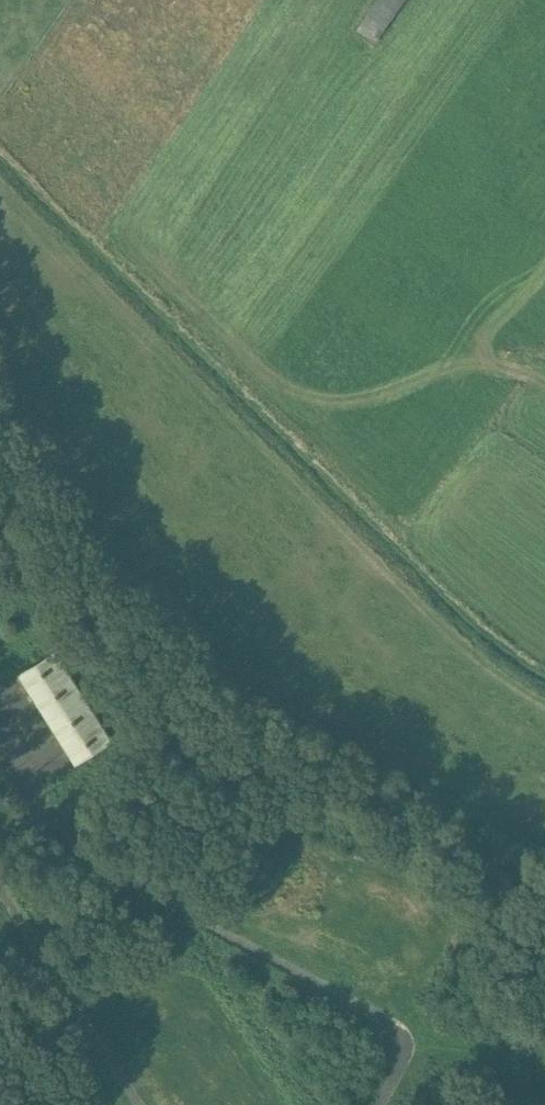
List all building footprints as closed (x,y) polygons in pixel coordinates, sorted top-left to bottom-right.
[(366,14),(367,15),(357,29),(376,42),(406,0),(376,0),(366,14)] [(112,743),(55,652),(18,675),(76,766),(112,743)]
